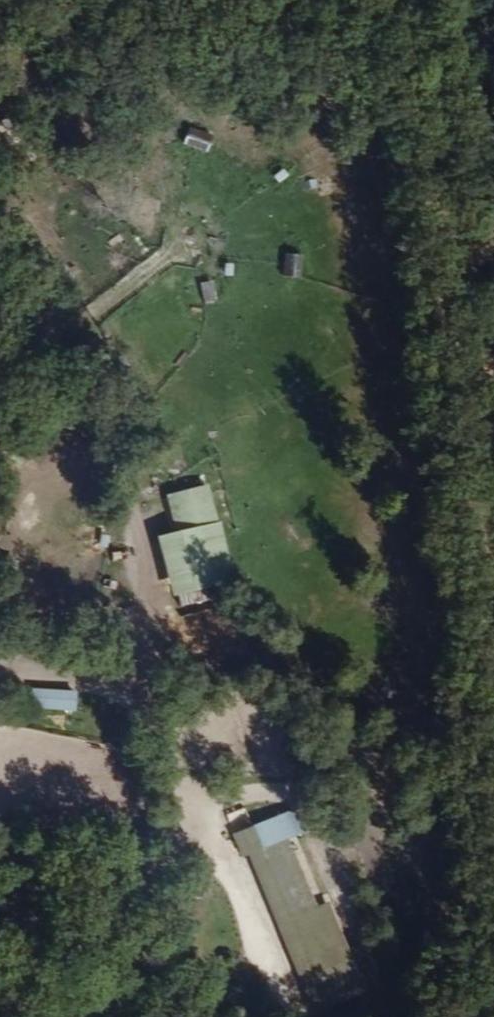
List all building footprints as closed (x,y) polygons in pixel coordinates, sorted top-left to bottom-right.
[(187,112),(182,135),(211,141),(216,119),(187,112)] [(181,145),(204,152),(208,142),(184,134),(181,145)] [(299,276),(301,254),(288,253),(286,275),(299,276)] [(199,282),(202,303),(214,302),(212,280),(199,282)] [(229,587),(204,489),(160,500),(170,538),(151,543),(167,602),(229,587)] [(31,688),(30,709),(75,711),(76,690),(31,688)] [(289,846),(298,843),(288,817),(235,836),(242,859),(249,858),(299,1016),(308,1016),(348,1004),(321,914),(312,918),(289,846)]
